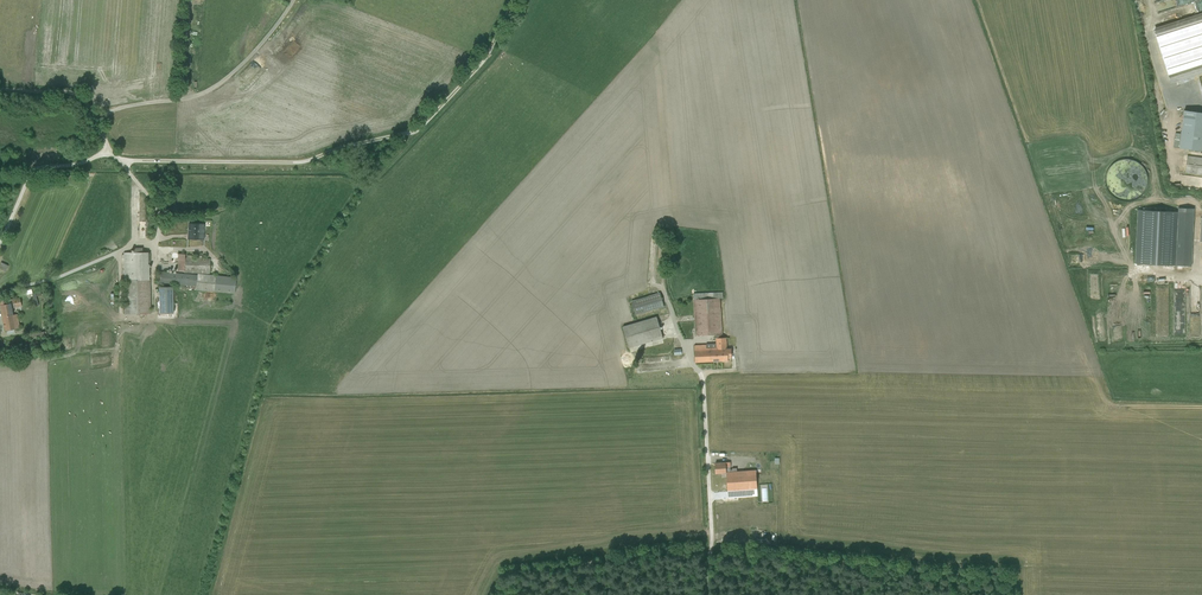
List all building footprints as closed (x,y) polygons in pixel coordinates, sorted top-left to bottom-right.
[(1201,70),(1201,16),(1154,31),(1170,80),(1201,70)] [(1184,110),(1179,138),(1174,137),(1173,147),(1201,151),(1201,112),(1184,110)] [(1187,155),(1185,172),(1201,175),(1201,157),(1187,155)] [(1134,263),(1191,266),(1194,208),(1177,207),(1177,211),(1137,209),(1134,263)] [(188,241),(204,241),(204,221),(189,221),(188,241)] [(124,315),(150,314),(149,254),(142,254),(142,249),(133,249),(133,254),(122,254),(124,315)] [(195,292),(235,295),(236,278),(209,276),(210,260),(193,259),(193,256),(179,255),(177,273),(159,272),(158,285),(196,288),(195,292)] [(1171,285),(1171,332),(1180,332),(1180,285),(1171,285)] [(160,314),(173,314),(173,289),(160,289),(160,314)] [(636,315),(664,306),(660,292),(632,301),(636,315)] [(716,334),(722,334),(720,294),(694,295),(695,335),(716,334)] [(15,308),(21,307),(19,300),(13,301),(15,308)] [(20,329),(17,317),(14,318),(10,301),(0,303),(0,307),(5,332),(20,329)] [(629,348),(663,338),(657,316),(623,326),(629,348)] [(695,362),(722,361),(721,338),(722,338),(722,334),(716,334),(716,338),(716,343),(706,344),(706,345),(695,345),(695,362)] [(728,361),(728,358),(732,358),(732,348),(727,348),(727,337),(722,338),(721,338),(722,361),(728,361)] [(675,355),(682,354),(681,344),(674,345),(675,355)] [(726,473),(731,472),(731,470),(730,462),(715,463),(716,473),(726,473)] [(731,470),(731,472),(726,473),(728,498),(757,496),(756,470),(737,471),(737,468),(732,469),(732,470),(731,470)] [(782,469),(782,481),(794,481),(794,470),(782,469)]
